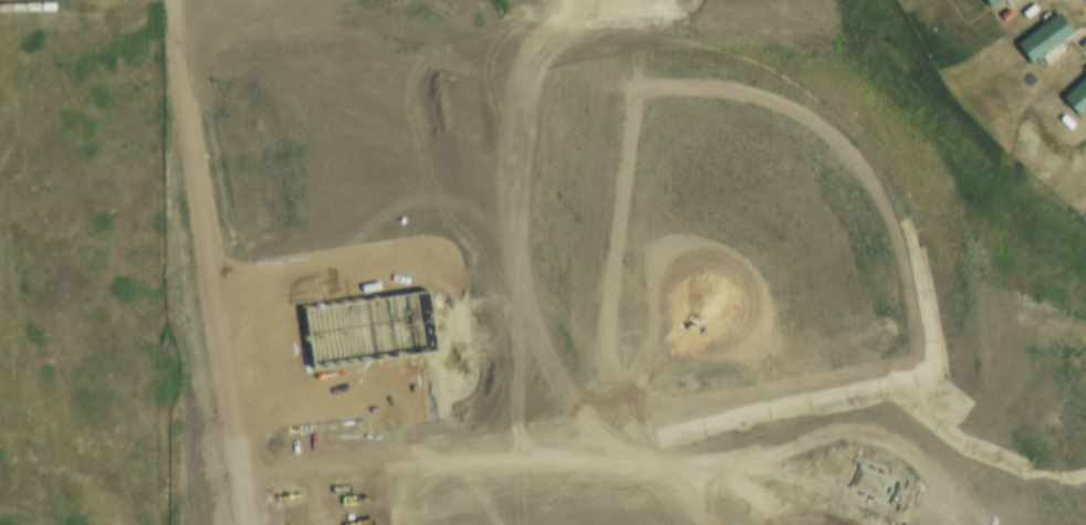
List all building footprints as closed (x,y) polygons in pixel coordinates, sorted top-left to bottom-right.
[(1054,10),(1069,29),(1028,61),(1013,42),(1054,10)] [(1061,95),(1085,70),(1085,106),(1078,114),(1061,95)]
